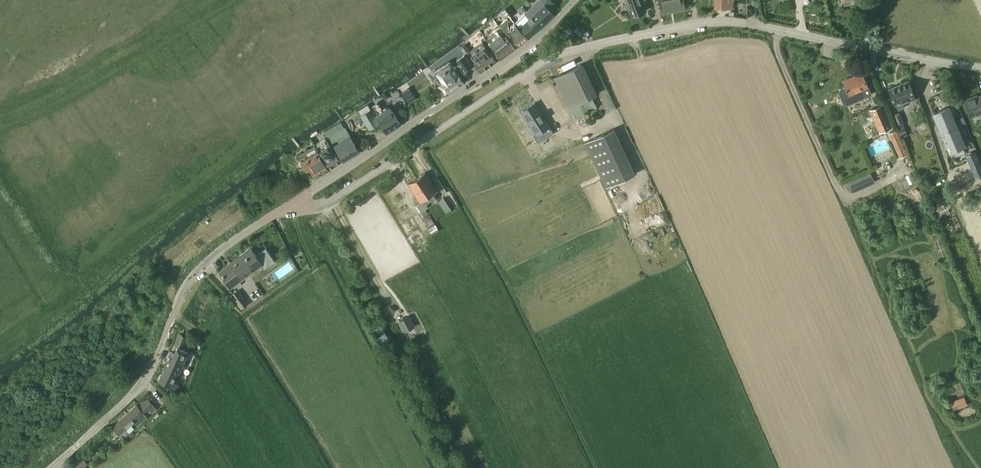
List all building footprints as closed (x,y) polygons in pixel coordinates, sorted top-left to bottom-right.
[(553,13),(559,7),(552,0),(538,0),(515,21),(520,27),(530,37),(554,14),(553,13)] [(632,16),(645,11),(641,0),(626,0),(632,16)] [(662,14),(686,9),(684,0),(659,0),(662,14)] [(733,0),(716,0),(716,8),(733,8),(733,0)] [(499,25),(506,33),(509,31),(508,18),(499,25)] [(521,29),(520,30),(514,23),(511,26),(511,35),(512,35),(514,43),(515,43),(517,42),(520,45),(529,38),(521,29)] [(495,38),(489,43),(494,50),(500,59),(515,49),(506,36),(503,38),(500,34),(495,38)] [(476,52),(470,56),(475,62),(482,72),(496,61),(485,46),(476,52)] [(472,67),(465,55),(457,60),(460,64),(454,68),(453,66),(447,70),(446,68),(444,69),(445,71),(439,75),(443,82),(439,85),(444,94),(463,82),(458,74),(464,70),(465,72),(472,67)] [(598,94),(583,63),(554,78),(568,108),(569,108),(575,119),(597,107),(592,97),(598,94)] [(840,90),(839,93),(844,104),(847,105),(868,96),(872,94),(862,73),(843,81),(846,87),(840,90)] [(904,107),(903,104),(916,99),(915,95),(909,81),(888,89),(895,105),(896,104),(898,110),(904,107)] [(402,92),(409,104),(416,100),(408,88),(402,92)] [(971,116),(980,112),(980,95),(974,98),(973,97),(964,100),(971,116)] [(535,103),(521,111),(536,135),(534,136),(538,143),(554,133),(549,126),(550,126),(535,103)] [(892,127),(882,104),(869,110),(879,132),(892,127)] [(380,124),(371,109),(370,110),(368,105),(359,110),(361,115),(361,116),(369,130),(380,124)] [(386,132),(400,124),(390,108),(377,116),(386,132)] [(965,146),(949,108),(934,114),(950,152),(965,146)] [(899,112),(895,114),(898,125),(903,124),(899,112)] [(344,127),(328,137),(333,146),(335,145),(344,161),(359,152),(359,151),(350,136),(345,127),(344,127)] [(584,143),(606,188),(636,174),(614,129),(584,143)] [(897,150),(904,147),(900,139),(893,142),(897,150)] [(329,145),(319,151),(323,159),(329,168),(341,161),(335,151),(335,152),(330,144),(329,145)] [(980,174),(980,159),(977,149),(968,153),(976,175),(980,174)] [(317,150),(301,159),(301,161),(307,170),(311,168),(315,175),(315,177),(316,177),(329,170),(329,169),(324,161),(323,161),(318,152),(317,150)] [(848,181),(852,190),(876,180),(872,171),(848,181)] [(433,193),(437,190),(425,173),(409,184),(421,201),(416,205),(415,207),(422,217),(428,213),(425,210),(429,207),(427,205),(436,198),(433,193)] [(451,209),(443,198),(438,201),(446,213),(451,209)] [(435,224),(429,215),(427,216),(423,219),(428,226),(427,227),(432,235),(439,230),(435,224)] [(401,225),(406,234),(408,233),(411,237),(420,232),(419,230),(414,233),(407,222),(401,225)] [(255,268),(254,266),(260,262),(265,268),(275,260),(266,248),(256,255),(251,248),(244,254),(245,256),(228,268),(227,266),(220,271),(230,284),(241,276),(242,278),(255,268)] [(249,303),(238,289),(231,295),(241,309),(249,303)] [(443,301),(438,303),(442,312),(446,310),(443,301)] [(408,316),(414,332),(419,330),(423,338),(430,335),(424,321),(416,325),(412,315),(408,316)] [(406,316),(399,320),(400,321),(405,331),(412,328),(407,317),(406,316)] [(370,330),(379,345),(390,339),(380,323),(370,330)] [(172,352),(159,381),(176,389),(179,384),(173,381),(175,377),(177,377),(189,351),(183,349),(188,337),(181,334),(175,345),(178,347),(175,354),(172,352)] [(952,401),(956,411),(970,404),(966,395),(952,401)] [(137,406),(119,421),(112,428),(120,435),(134,422),(138,426),(147,417),(144,413),(149,409),(152,413),(157,409),(152,404),(148,399),(139,408),(137,406)] [(74,467),(83,467),(84,467),(88,464),(82,457),(72,465),(74,467)]
